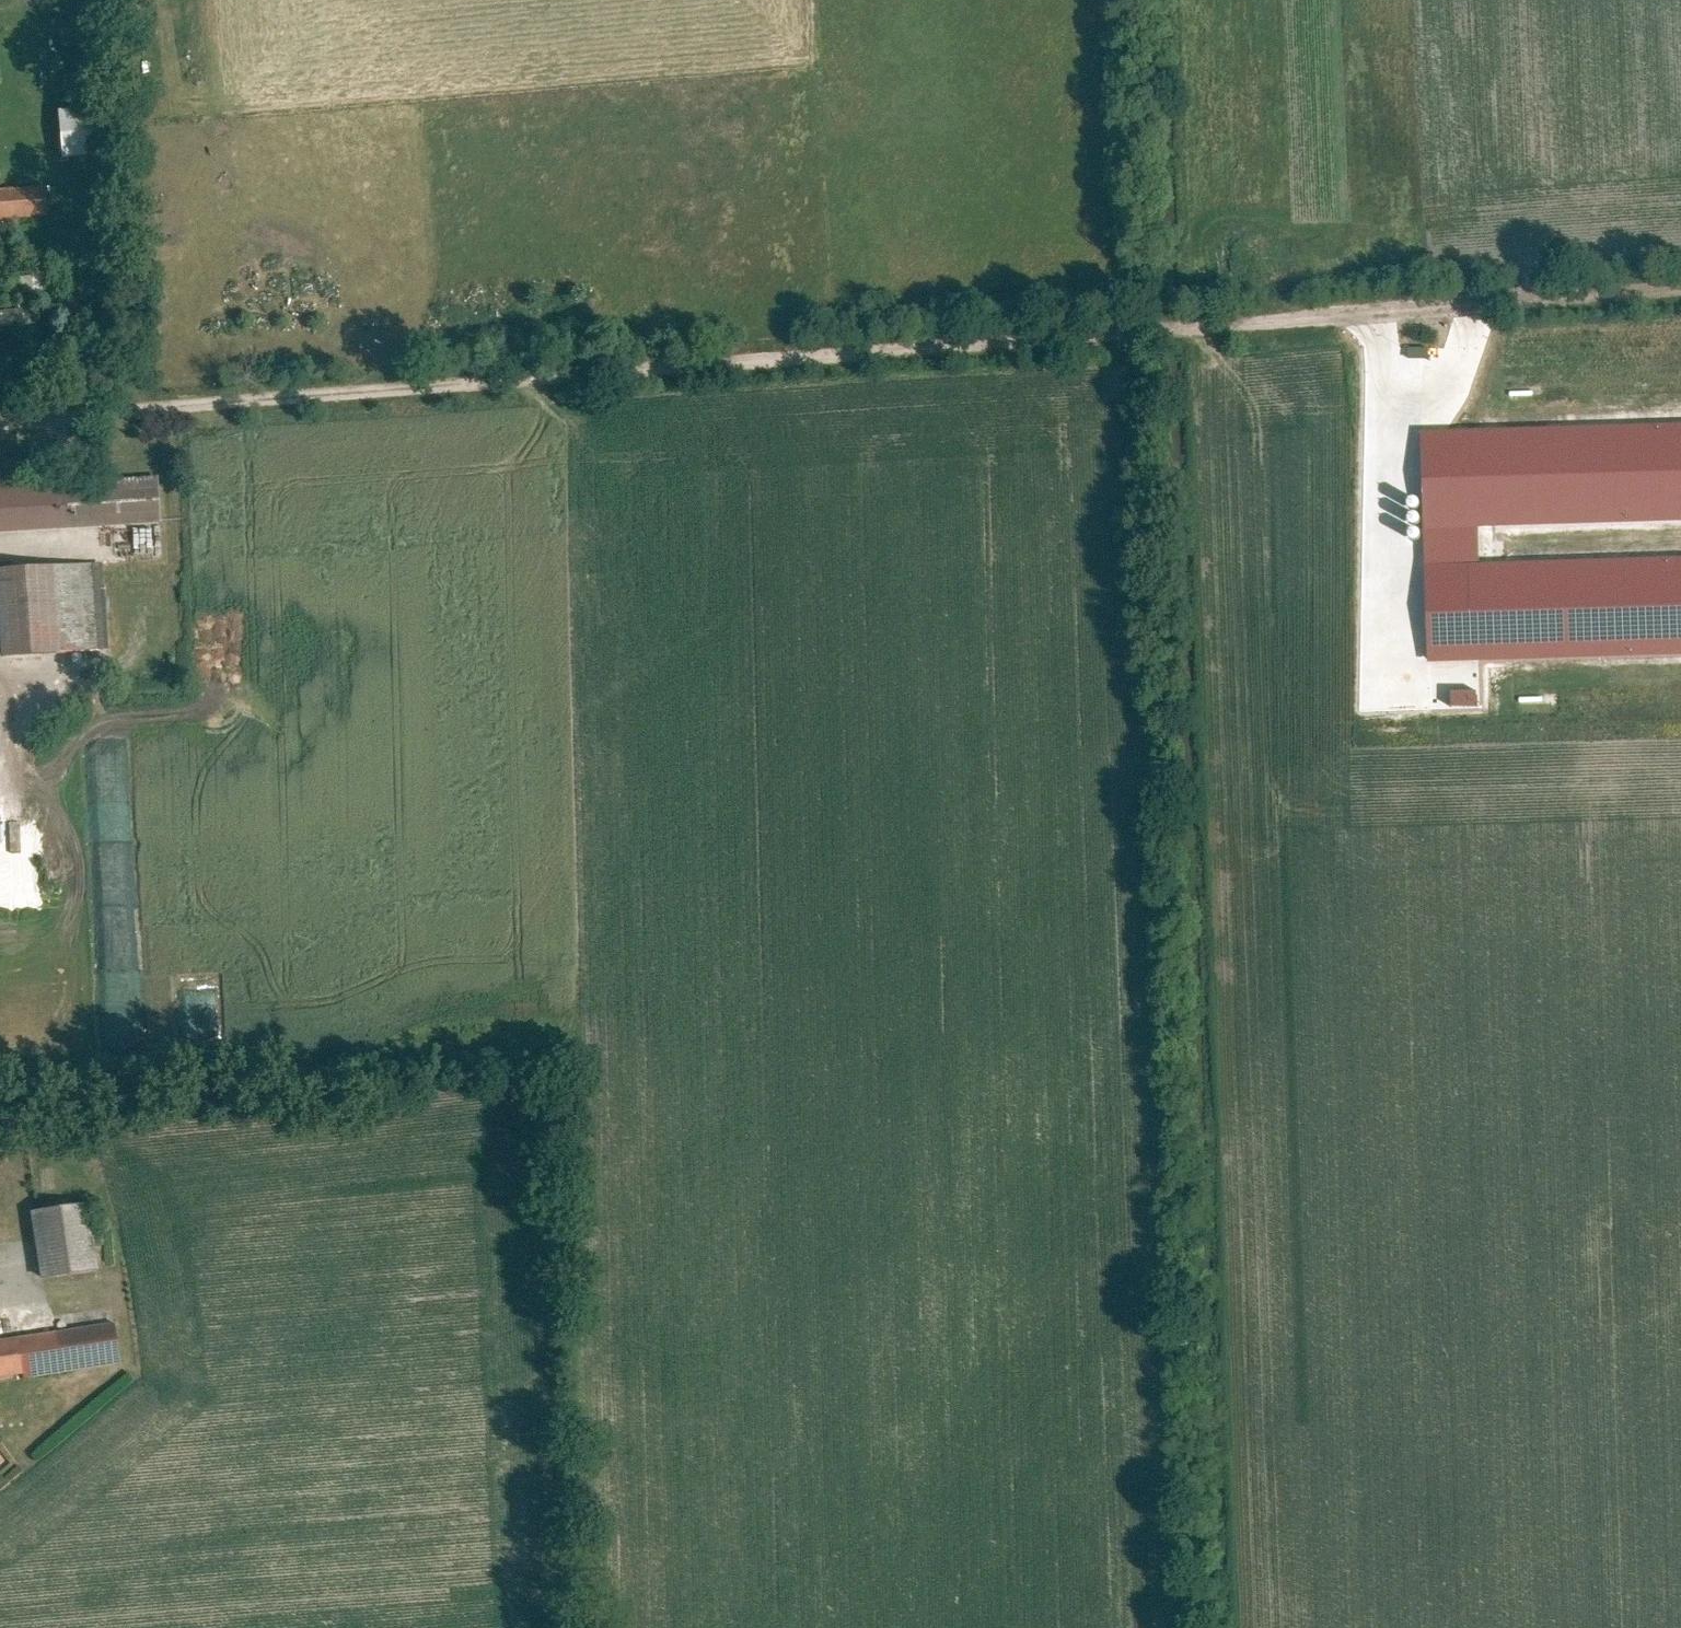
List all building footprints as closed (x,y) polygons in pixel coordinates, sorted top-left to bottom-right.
[(106,101),(67,104),(70,156),(110,153),(106,101)] [(53,215),(51,184),(0,187),(0,218),(53,215)] [(1422,428),(1429,661),(1618,655),(1617,636),(1588,637),(1587,579),(1606,579),(1606,556),(1494,559),(1493,525),(1680,520),(1680,421),(1422,428)] [(167,521),(164,482),(163,462),(0,472),(0,531),(167,521)] [(6,583),(11,652),(108,645),(101,557),(48,561),(47,554),(0,557),(0,584),(6,583)] [(1454,690),(1454,705),(1480,705),(1480,690),(1454,690)] [(95,1202),(39,1209),(48,1276),(104,1269),(95,1202)] [(118,1322),(0,1339),(0,1377),(35,1371),(36,1377),(124,1364),(118,1322)]
